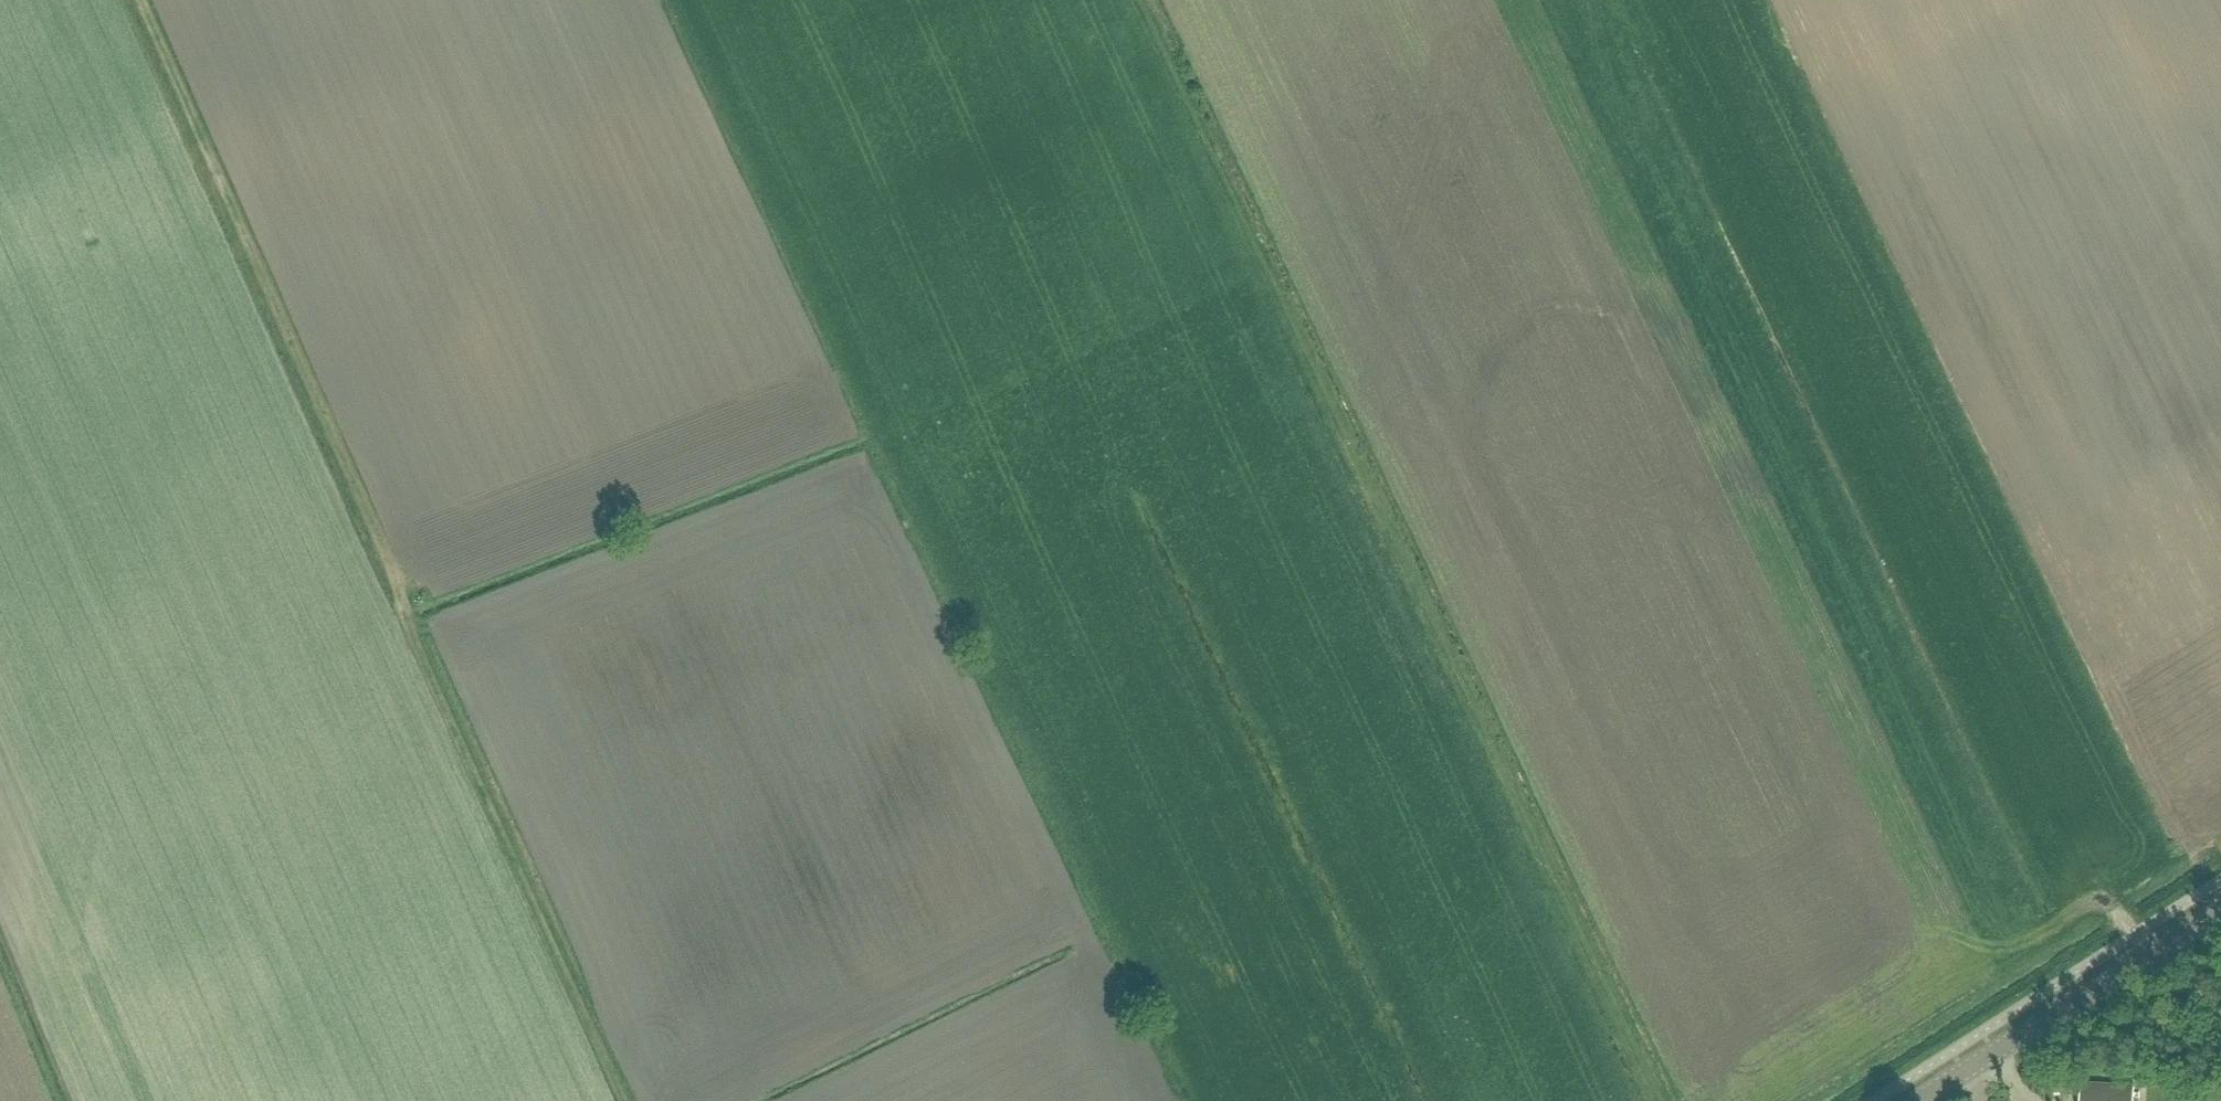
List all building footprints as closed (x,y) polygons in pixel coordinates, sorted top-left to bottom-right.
[(2081,1083),(2080,1100),(2134,1100),(2135,1087),(2081,1083)]
